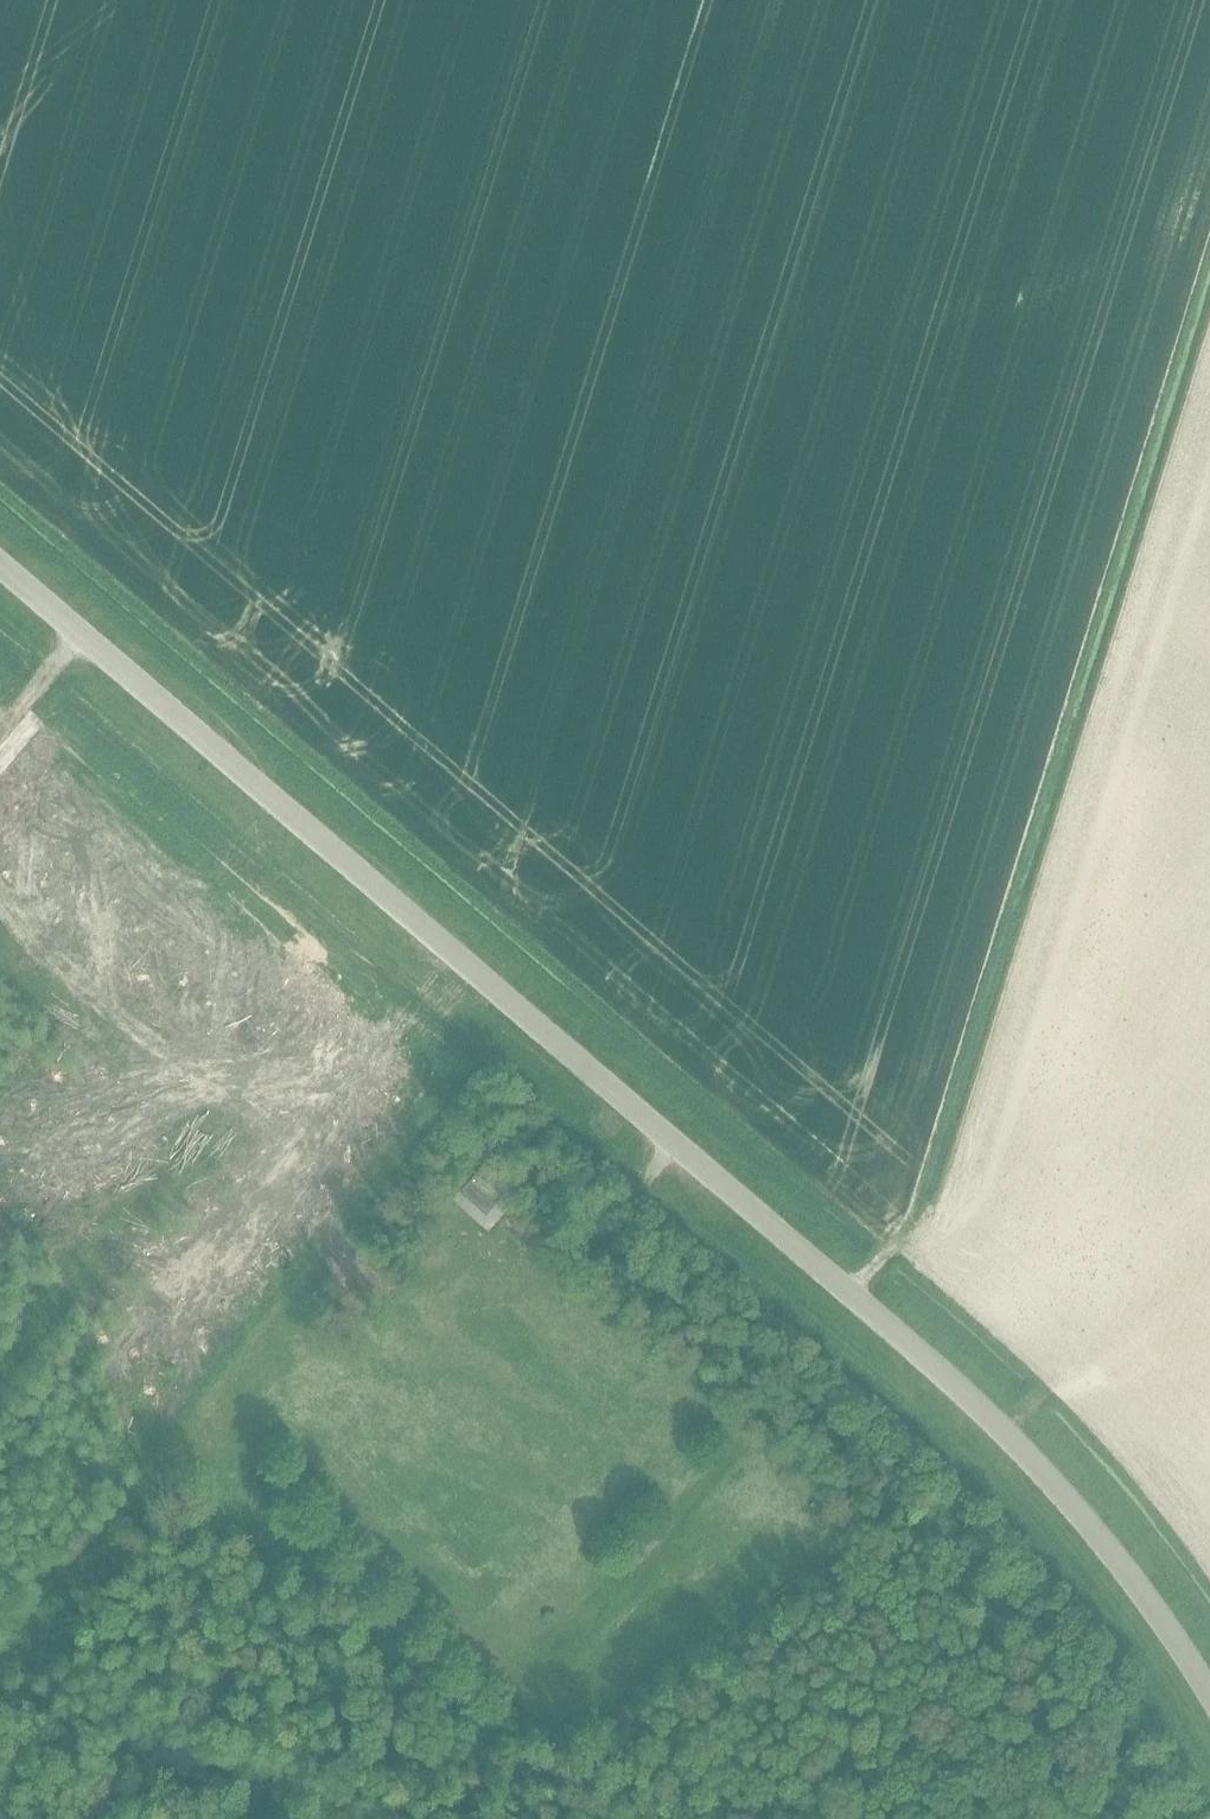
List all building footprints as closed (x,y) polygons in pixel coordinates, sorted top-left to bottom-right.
[(504,1192),(478,1169),(459,1191),(486,1214),(504,1192)]
